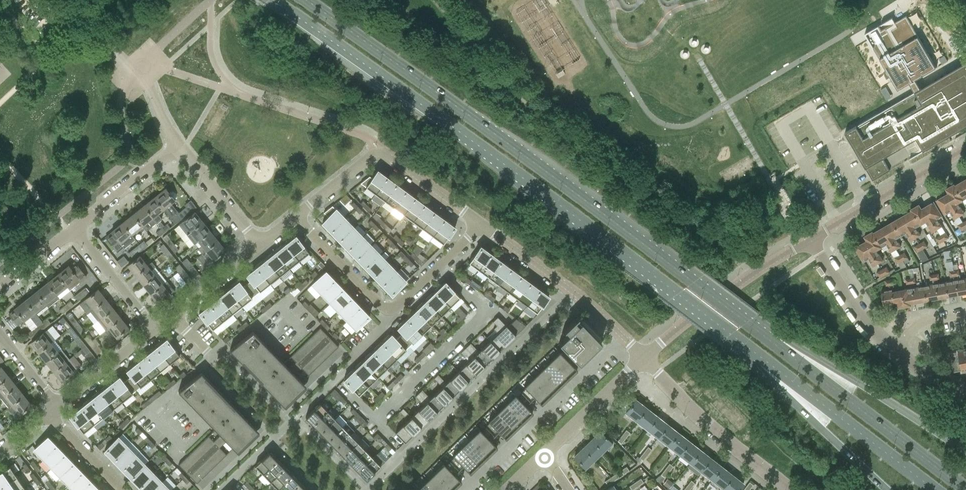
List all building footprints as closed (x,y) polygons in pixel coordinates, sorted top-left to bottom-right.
[(697,48),(698,47),(699,45),(699,44),(699,42),(698,40),(697,39),(695,38),(693,38),(691,38),(690,39),(689,41),(688,42),(688,44),(688,46),(689,48),(691,49),(693,49),(695,49),(697,48)] [(708,55),(710,53),(710,52),(711,50),(711,48),(710,46),(708,45),(707,44),(705,44),(703,44),(701,45),(700,47),(700,49),(699,51),(700,52),(701,54),(703,55),(705,55),(707,55),(708,55)] [(688,60),(689,58),(690,57),(690,55),(690,53),(689,52),(688,50),(686,49),(684,49),(683,50),(681,50),(680,52),(679,54),(679,56),(680,58),(681,59),(682,60),(684,61),(686,60),(688,60)] [(899,101),(845,133),(873,181),(890,171),(890,170),(883,159),(904,146),(916,139),(923,150),(923,151),(948,137),(945,131),(965,118),(965,70),(934,88),(924,94),(920,89),(901,100),(900,100),(899,101)] [(894,90),(903,85),(899,79),(891,84),(894,90)] [(369,176),(360,183),(375,194),(387,177),(386,176),(386,177),(383,175),(384,175),(378,170),(372,178),(369,176)] [(387,177),(375,194),(384,201),(397,184),(395,183),(395,184),(392,182),(393,182),(387,177)] [(953,184),(963,201),(965,199),(965,183),(964,180),(955,185),(954,184),(953,184)] [(397,184),(384,201),(394,208),(406,191),(405,190),(404,191),(402,189),(402,188),(397,184)] [(948,193),(946,194),(959,217),(965,214),(958,203),(963,201),(953,184),(946,189),(948,193)] [(155,197),(163,208),(170,217),(175,213),(180,220),(189,212),(186,207),(178,213),(170,203),(173,200),(174,200),(173,199),(174,199),(175,197),(176,195),(175,193),(173,192),(171,191),(168,193),(165,188),(164,189),(165,190),(155,197)] [(406,191),(394,208),(403,215),(415,198),(414,197),(414,198),(411,196),(412,195),(406,191)] [(946,194),(936,200),(941,209),(945,215),(950,212),(954,220),(955,220),(958,225),(962,222),(959,217),(946,194)] [(144,205),(144,206),(157,222),(156,222),(161,228),(162,228),(164,226),(159,220),(161,218),(157,213),(163,208),(155,197),(154,197),(155,198),(145,206),(144,205)] [(415,198),(403,215),(412,222),(425,205),(423,204),(423,205),(420,203),(421,202),(415,198)] [(933,202),(923,208),(936,230),(937,229),(940,235),(945,232),(942,226),(938,219),(942,217),(938,211),(933,202)] [(425,205),(412,222),(422,229),(435,212),(433,211),(433,212),(430,210),(431,210),(425,205)] [(919,205),(911,209),(912,211),(920,225),(925,222),(931,233),(936,230),(923,208),(921,209),(919,205)] [(133,214),(142,225),(147,221),(151,226),(156,222),(157,222),(144,206),(134,215),(133,214)] [(322,223),(331,232),(345,219),(332,206),(323,213),(328,217),(322,223)] [(909,212),(902,216),(915,238),(920,235),(916,228),(920,225),(912,211),(909,212)] [(179,224),(187,234),(202,222),(194,213),(195,213),(195,212),(179,224)] [(422,229),(432,236),(445,220),(443,219),(440,218),(441,217),(435,212),(422,229)] [(175,224),(180,220),(175,213),(170,217),(175,224)] [(123,222),(122,223),(132,234),(131,233),(142,225),(142,226),(142,225),(133,214),(133,215),(123,223),(123,222)] [(902,216),(892,222),(900,236),(901,237),(906,234),(910,241),(915,238),(902,216)] [(331,232),(339,241),(353,228),(345,219),(331,232)] [(450,225),(451,224),(445,220),(432,236),(443,244),(455,227),(453,226),(453,227),(450,225)] [(194,243),(198,240),(210,231),(209,231),(202,222),(187,234),(194,243)] [(892,222),(882,228),(895,249),(895,250),(901,246),(897,239),(901,237),(900,236),(892,222)] [(962,222),(958,225),(961,230),(965,228),(962,222)] [(122,223),(123,224),(112,232),(112,231),(111,232),(112,232),(106,237),(117,252),(123,247),(124,248),(135,239),(132,234),(122,223)] [(161,228),(156,233),(159,237),(165,232),(162,228),(161,228)] [(353,228),(339,241),(348,250),(362,237),(353,228)] [(882,228),(873,233),(881,248),(886,245),(891,253),(895,250),(882,228)] [(199,249),(202,253),(217,241),(209,232),(210,231),(198,240),(198,241),(199,240),(203,245),(199,249)] [(867,241),(865,242),(877,264),(882,261),(876,251),(881,248),(873,233),(872,232),(864,237),(867,241)] [(945,232),(940,235),(944,241),(949,238),(945,232)] [(940,235),(935,238),(939,244),(944,241),(940,235)] [(295,236),(294,237),(295,237),(292,239),(291,237),(284,243),(285,245),(298,261),(309,253),(295,236)] [(348,250),(357,259),(370,246),(362,237),(348,250)] [(166,242),(165,242),(170,248),(174,245),(169,239),(166,242)] [(144,241),(139,244),(143,249),(148,246),(144,241)] [(217,241),(202,253),(210,263),(209,263),(212,268),(222,260),(219,256),(225,250),(224,250),(217,242),(218,241),(217,241)] [(924,241),(919,244),(922,249),(927,247),(924,241)] [(877,264),(865,242),(854,248),(863,262),(868,259),(872,267),(877,264)] [(143,249),(139,244),(128,253),(132,258),(143,249)] [(159,247),(163,253),(167,249),(163,244),(159,247)] [(918,244),(914,247),(923,262),(928,259),(922,249),(919,244),(918,244)] [(174,245),(170,248),(174,253),(178,250),(174,245)] [(288,269),(298,261),(285,245),(283,247),(281,245),(274,251),(275,253),(288,269)] [(365,268),(379,255),(370,246),(357,259),(365,268)] [(468,263),(477,270),(490,253),(485,249),(484,250),(482,248),(482,247),(481,246),(468,263)] [(167,249),(163,253),(168,258),(172,255),(167,249)] [(895,250),(891,253),(894,258),(894,259),(898,264),(901,269),(905,266),(904,265),(899,256),(895,250)] [(904,252),(899,256),(904,265),(910,261),(908,258),(904,252)] [(278,277),(288,269),(275,253),(273,255),(272,253),(264,259),(265,260),(278,277)] [(477,270),(487,277),(500,260),(494,256),(493,257),(491,255),(492,254),(490,253),(477,270)] [(365,268),(374,277),(388,263),(379,255),(365,268)] [(136,259),(128,265),(128,266),(129,265),(136,274),(135,275),(146,266),(139,257),(140,256),(139,256),(136,259)] [(182,262),(185,267),(190,263),(187,258),(182,262)] [(269,284),(278,277),(265,260),(263,262),(262,261),(255,267),(256,268),(269,284)] [(488,277),(486,281),(495,287),(497,284),(510,268),(504,263),(503,264),(501,262),(502,262),(500,260),(487,277),(488,277)] [(58,274),(58,275),(67,286),(68,287),(70,290),(86,277),(75,262),(69,267),(68,266),(68,267),(58,275),(58,274)] [(146,266),(135,275),(136,275),(143,284),(154,276),(154,275),(155,275),(154,275),(151,271),(156,267),(152,262),(147,265),(147,266),(146,266)] [(190,263),(185,267),(194,277),(199,273),(190,263)] [(383,286),(396,272),(388,263),(374,277),(383,286)] [(174,268),(177,272),(182,268),(179,264),(174,268)] [(886,267),(881,270),(884,276),(890,273),(886,267)] [(918,267),(909,269),(909,272),(909,273),(910,278),(910,279),(914,278),(914,277),(914,276),(913,272),(919,270),(918,267)] [(182,268),(177,272),(186,283),(192,279),(182,268)] [(255,295),(259,292),(269,284),(256,268),(253,270),(252,268),(246,273),(247,274),(246,275),(251,281),(247,284),(255,295)] [(497,284),(507,292),(520,275),(514,271),(513,271),(511,270),(512,269),(510,268),(497,284)] [(954,271),(958,295),(965,293),(965,281),(965,278),(964,270),(958,271),(958,270),(954,271)] [(325,271),(312,284),(320,294),(334,280),(325,271)] [(950,281),(945,282),(948,296),(958,295),(954,271),(949,272),(950,277),(950,281)] [(159,272),(144,284),(151,293),(166,281),(159,272)] [(383,286),(392,295),(405,282),(396,272),(383,286)] [(938,274),(934,275),(938,298),(948,296),(945,282),(938,284),(937,280),(939,279),(938,274)] [(47,283),(56,295),(56,294),(66,286),(67,286),(57,275),(58,275),(47,283)] [(507,292),(517,299),(530,282),(524,278),(523,279),(521,277),(522,276),(520,275),(507,292)] [(926,292),(928,300),(938,298),(934,275),(929,276),(930,281),(932,280),(933,285),(924,286),(922,287),(923,293),(925,292),(926,292)] [(923,293),(922,287),(914,288),(913,284),(915,284),(914,278),(910,279),(914,303),(925,301),(926,301),(928,300),(926,292),(925,292),(923,293)] [(889,280),(894,306),(898,306),(898,307),(905,306),(902,290),(894,291),(893,284),(895,284),(894,279),(889,280)] [(909,288),(902,290),(905,306),(911,305),(911,303),(914,303),(910,279),(905,280),(906,285),(908,285),(909,288)] [(320,294),(329,303),(343,289),(334,280),(320,294)] [(894,307),(894,306),(889,280),(885,281),(886,286),(888,285),(889,290),(881,291),(884,306),(894,304),(894,307)] [(166,281),(151,293),(155,298),(154,298),(158,304),(159,303),(160,304),(165,300),(164,299),(166,297),(170,301),(175,298),(171,293),(174,291),(167,281),(166,281)] [(242,306),(252,298),(251,298),(255,295),(247,284),(243,287),(238,281),(237,282),(236,281),(230,286),(232,288),(229,289),(242,306)] [(449,308),(459,298),(445,282),(444,283),(442,285),(441,284),(433,291),(435,293),(449,308)] [(517,299),(527,306),(539,289),(533,285),(533,286),(530,284),(531,283),(530,282),(517,299)] [(36,292),(47,305),(48,307),(59,298),(56,295),(47,283),(46,283),(47,284),(37,292),(36,292)] [(74,296),(78,301),(89,292),(85,287),(74,296)] [(242,306),(229,289),(228,288),(221,294),(222,295),(220,297),(233,313),(242,306)] [(86,298),(79,304),(87,314),(90,311),(94,308),(105,299),(97,290),(98,290),(98,289),(90,295),(86,298)] [(343,289),(329,303),(338,312),(352,298),(343,289)] [(540,290),(539,289),(527,306),(536,313),(549,296),(543,292),(542,292),(540,291),(540,290)] [(36,314),(47,305),(36,292),(26,301),(26,300),(25,300),(36,314)] [(440,317),(449,308),(435,293),(433,294),(431,293),(424,300),(425,302),(440,317)] [(233,313),(220,297),(218,296),(211,301),(212,303),(210,305),(223,321),(233,313)] [(338,312),(347,321),(360,307),(352,298),(338,312)] [(90,311),(98,320),(113,308),(112,309),(105,300),(105,299),(94,308),(90,311)] [(15,310),(9,314),(17,325),(23,320),(24,321),(24,320),(29,315),(37,326),(42,322),(36,314),(25,300),(25,301),(15,309),(14,309),(15,310)] [(70,301),(64,305),(68,309),(73,305),(70,301)] [(431,326),(440,317),(425,302),(423,304),(422,302),(415,309),(416,311),(431,326)] [(223,321),(210,305),(209,303),(201,309),(203,311),(200,313),(200,312),(199,313),(212,330),(223,321)] [(68,309),(64,305),(59,310),(62,314),(68,309)] [(308,306),(306,308),(310,313),(314,317),(319,313),(314,308),(313,310),(308,306)] [(347,321),(355,330),(369,317),(360,307),(347,321)] [(458,307),(454,311),(454,312),(455,312),(459,317),(462,319),(466,315),(464,312),(459,307),(458,307)] [(98,320),(105,330),(121,318),(120,318),(112,309),(113,308),(98,320)] [(90,311),(87,314),(94,323),(98,320),(90,311)] [(421,335),(431,326),(416,311),(414,313),(413,311),(405,318),(407,320),(421,335)] [(63,317),(59,320),(67,330),(70,327),(63,317)] [(515,336),(507,327),(497,317),(492,322),(496,326),(493,329),(498,333),(490,341),(499,351),(515,336)] [(579,364),(601,343),(581,322),(578,324),(574,321),(578,317),(577,317),(563,330),(564,331),(564,330),(568,334),(558,343),(559,344),(555,348),(572,365),(576,361),(579,364)] [(47,318),(42,322),(46,327),(51,323),(47,318)] [(121,318),(105,330),(113,340),(121,333),(123,336),(130,330),(128,328),(128,327),(124,322),(123,322),(120,319),(121,318)] [(516,319),(512,323),(520,331),(525,326),(516,319)] [(98,320),(94,323),(92,325),(99,335),(100,334),(105,330),(98,320)] [(407,320),(405,322),(403,320),(397,326),(398,327),(397,328),(402,333),(399,336),(409,347),(412,344),(412,343),(421,335),(407,320)] [(37,326),(27,334),(31,339),(46,327),(42,322),(37,326)] [(512,323),(507,327),(515,336),(520,331),(512,323)] [(52,326),(31,343),(32,343),(39,352),(51,343),(60,335),(52,326)] [(70,327),(67,330),(74,339),(78,336),(70,327)] [(301,382),(338,347),(320,328),(283,363),(252,331),(229,350),(285,407),(306,387),(301,382)] [(110,346),(123,336),(121,333),(113,340),(105,330),(100,334),(110,346)] [(399,336),(396,340),(391,334),(389,335),(389,334),(383,340),(384,342),(382,343),(397,358),(406,350),(409,347),(399,336)] [(84,338),(88,344),(92,340),(88,335),(84,338)] [(78,336),(74,339),(82,349),(86,346),(78,336)] [(92,340),(88,344),(97,355),(102,351),(98,345),(99,344),(95,339),(92,341),(92,340)] [(169,364),(179,356),(166,339),(165,340),(163,342),(162,341),(154,346),(156,348),(169,364)] [(484,366),(499,351),(490,341),(478,352),(470,343),(465,348),(484,366)] [(382,343),(381,342),(373,349),(375,351),(373,353),(387,368),(397,358),(382,343)] [(46,361),(46,362),(58,352),(51,343),(39,352),(47,361),(46,361)] [(430,343),(424,348),(428,352),(434,347),(430,343)] [(79,351),(74,355),(76,358),(81,353),(84,357),(85,355),(90,361),(92,363),(97,359),(86,346),(82,349),(79,351)] [(567,378),(570,375),(570,374),(575,369),(576,370),(577,370),(572,365),(555,348),(555,347),(546,356),(567,378)] [(159,372),(169,364),(156,348),(153,350),(152,348),(145,354),(146,356),(159,372)] [(459,371),(468,381),(469,382),(475,377),(474,376),(476,373),(477,374),(478,374),(477,373),(484,366),(465,348),(460,353),(468,361),(459,371)] [(965,369),(965,348),(958,349),(958,350),(950,352),(953,371),(962,369),(962,370),(965,369)] [(58,352),(46,362),(47,362),(47,361),(54,370),(54,371),(65,362),(66,361),(69,359),(62,350),(61,350),(58,352)] [(373,353),(371,351),(364,358),(365,360),(363,362),(378,377),(387,368),(373,353)] [(149,380),(159,372),(146,356),(144,358),(142,356),(135,362),(136,364),(149,380)] [(557,385),(560,382),(561,383),(566,378),(567,379),(568,378),(567,378),(546,356),(537,364),(557,385)] [(65,362),(54,371),(55,371),(62,380),(61,380),(62,381),(68,375),(72,380),(80,373),(69,359),(66,361),(65,362)] [(363,362),(362,360),(355,367),(356,369),(354,371),(369,386),(378,377),(363,362)] [(136,390),(140,387),(149,380),(136,364),(134,365),(133,364),(127,369),(127,370),(126,370),(131,376),(127,379),(136,390)] [(528,373),(548,394),(550,396),(550,395),(549,394),(554,389),(555,390),(558,387),(559,387),(557,385),(537,364),(528,373)] [(9,376),(8,376),(8,377),(1,368),(1,367),(0,367),(0,383),(9,376)] [(354,371),(353,369),(345,376),(347,378),(345,380),(344,379),(343,380),(358,395),(369,386),(354,371)] [(452,397),(454,394),(455,395),(456,395),(455,394),(457,391),(458,393),(463,388),(462,387),(468,381),(459,371),(446,383),(438,375),(434,378),(442,387),(452,397)] [(199,374),(178,391),(195,408),(214,428),(215,429),(220,434),(213,441),(208,436),(178,465),(196,484),(226,455),(219,448),(226,441),(233,448),(254,428),(201,373),(199,374)] [(530,401),(534,397),(541,404),(540,403),(545,397),(548,394),(528,373),(519,381),(524,387),(520,391),(530,401)] [(1,398),(16,386),(15,386),(8,377),(9,377),(9,376),(0,383),(0,397),(1,398)] [(123,401),(132,394),(132,393),(136,390),(127,379),(123,382),(119,377),(118,377),(117,377),(111,381),(112,383),(110,385),(123,401)] [(113,409),(122,401),(123,401),(110,385),(108,383),(101,389),(102,391),(100,392),(113,409)] [(8,407),(24,395),(23,395),(23,396),(16,387),(16,386),(1,398),(8,407)] [(418,393),(436,412),(437,413),(445,405),(444,404),(452,397),(442,387),(430,398),(422,390),(418,393)] [(523,421),(526,418),(525,417),(530,412),(532,413),(525,405),(530,401),(520,391),(516,396),(510,390),(501,399),(523,421)] [(113,409),(100,392),(99,391),(91,397),(93,398),(90,400),(103,416),(113,409)] [(421,427),(424,423),(425,424),(431,419),(430,418),(434,414),(435,415),(434,414),(436,412),(418,393),(415,397),(423,405),(411,417),(421,427)] [(8,407),(7,408),(11,412),(16,408),(20,413),(19,414),(23,419),(29,414),(26,410),(31,405),(30,405),(23,396),(24,396),(24,395),(8,407)] [(103,416),(90,400),(89,399),(82,405),(83,406),(81,408),(94,424),(103,416)] [(513,428),(519,423),(518,423),(521,420),(523,422),(523,421),(501,399),(493,407),(513,428)] [(625,400),(618,407),(625,412),(627,413),(636,420),(645,409),(645,408),(644,409),(634,401),(635,401),(634,400),(631,405),(625,400)] [(305,419),(312,426),(327,411),(319,403),(305,417),(306,418),(305,419)] [(94,424),(81,408),(79,406),(72,412),(73,414),(71,416),(70,415),(70,416),(83,433),(94,424)] [(494,436),(498,432),(505,439),(506,439),(504,437),(510,432),(510,433),(513,430),(514,430),(515,430),(513,428),(493,407),(483,416),(489,422),(484,426),(494,436)] [(403,408),(399,412),(404,417),(407,413),(403,408)] [(636,421),(646,429),(655,418),(645,409),(636,420),(636,421)] [(312,426),(320,434),(335,419),(327,411),(312,426)] [(411,417),(395,433),(404,443),(410,438),(411,439),(416,434),(415,433),(417,430),(418,431),(417,430),(421,427),(411,417)] [(646,429),(657,438),(667,426),(666,426),(656,418),(656,417),(655,418),(646,429)] [(320,434),(327,442),(342,427),(335,419),(320,434)] [(342,427),(327,442),(332,447),(334,448),(335,449),(350,435),(354,431),(346,423),(342,427)] [(486,454),(489,451),(489,452),(495,446),(496,448),(497,447),(490,440),(494,436),(484,426),(480,430),(475,424),(466,433),(486,454)] [(657,438),(668,446),(678,434),(677,435),(667,427),(667,426),(657,438)] [(626,430),(621,435),(625,438),(629,433),(626,430)] [(350,435),(335,449),(340,454),(341,456),(342,457),(357,442),(361,439),(353,431),(350,435)] [(591,440),(602,451),(611,443),(600,431),(599,432),(600,432),(592,440),(591,440)] [(456,442),(477,463),(478,465),(479,464),(478,463),(483,458),(483,459),(487,456),(488,456),(486,454),(466,433),(456,442)] [(668,446),(679,455),(689,443),(688,442),(688,443),(678,435),(678,434),(668,446)] [(621,435),(617,441),(620,443),(621,444),(625,438),(621,435)] [(34,450),(43,459),(56,446),(47,437),(34,450)] [(127,447),(118,437),(104,451),(113,460),(127,447)] [(583,448),(582,449),(593,460),(602,451),(591,440),(591,441),(583,449),(583,448)] [(342,457),(350,465),(365,450),(357,442),(342,457)] [(459,471),(463,466),(470,473),(469,472),(474,466),(477,463),(456,442),(448,451),(453,456),(449,460),(459,471)] [(127,447),(113,460),(122,469),(140,452),(131,443),(127,447)] [(679,455),(690,463),(699,451),(688,443),(689,443),(679,455)] [(43,459),(51,468),(65,455),(56,446),(43,459)] [(647,447),(643,453),(647,456),(651,450),(647,447)] [(574,457),(573,457),(583,467),(584,468),(584,469),(593,460),(593,459),(582,449),(583,449),(574,457)] [(350,465),(357,473),(372,458),(365,450),(350,465)] [(690,463),(701,472),(710,459),(709,460),(699,452),(700,451),(699,451),(690,463)] [(140,452),(122,469),(131,478),(144,464),(148,460),(140,452)] [(255,466),(262,474),(278,460),(271,452),(270,453),(269,452),(255,466)] [(372,458),(357,473),(365,481),(368,478),(380,466),(384,462),(377,454),(373,458),(372,458)] [(51,468),(60,477),(74,464),(65,455),(51,468)] [(439,459),(429,468),(450,489),(451,489),(452,489),(451,489),(455,487),(454,486),(459,481),(461,482),(454,475),(459,471),(449,460),(444,465),(439,459)] [(701,472),(711,480),(721,468),(720,468),(710,460),(710,459),(701,472)] [(262,474),(270,482),(285,467),(278,460),(262,474)] [(60,477),(69,486),(82,473),(74,464),(60,477)] [(144,464),(131,478),(139,487),(153,473),(144,464)] [(669,464),(665,469),(669,472),(673,467),(669,464)] [(9,466),(0,473),(0,489),(17,477),(9,466)] [(270,482),(278,489),(293,475),(285,467),(270,482)] [(429,468),(421,477),(434,489),(449,489),(450,489),(429,468)] [(711,480),(722,488),(732,476),(731,476),(731,477),(721,469),(721,468),(711,480)] [(660,475),(655,479),(658,482),(662,476),(664,478),(664,477),(669,472),(665,469),(660,474),(660,475)] [(73,489),(82,489),(91,481),(82,473),(69,486),(73,489)] [(153,473),(139,487),(143,489),(153,489),(161,482),(153,473)] [(616,474),(610,478),(613,482),(614,481),(619,478),(616,474)] [(278,489),(293,489),(300,483),(293,475),(278,489)] [(722,488),(724,489),(739,489),(743,485),(742,485),(731,477),(732,476),(722,488)] [(0,489),(20,489),(24,487),(17,477),(0,489)] [(153,489),(171,489),(176,486),(167,477),(162,482),(153,489)] [(412,485),(413,486),(417,489),(434,489),(421,477),(412,485)] [(667,479),(663,484),(669,489),(673,483),(667,479)] [(91,481),(82,489),(99,489),(91,481)] [(691,481),(686,486),(690,489),(694,484),(691,481)]
